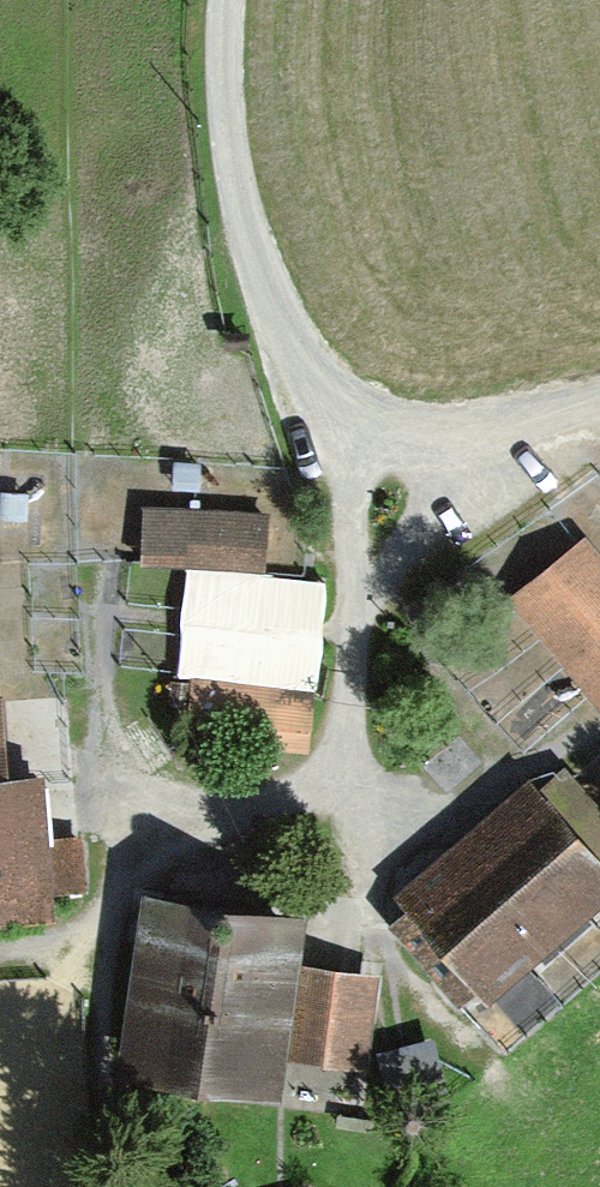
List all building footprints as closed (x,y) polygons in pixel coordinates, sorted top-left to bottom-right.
[(268,512),(189,504),(181,573),(260,582),(268,512)] [(522,600),(590,691),(599,683),(599,562),(590,549),(522,600)] [(260,582),(181,573),(170,672),(314,689),(325,589),(260,582)] [(0,784),(0,928),(53,923),(39,780),(0,784)] [(389,899),(482,1009),(599,911),(599,878),(523,787),(389,899)] [(300,917),(137,895),(113,1076),(276,1097),(300,917)] [(361,991),(309,985),(302,1049),(354,1054),(361,991)]
